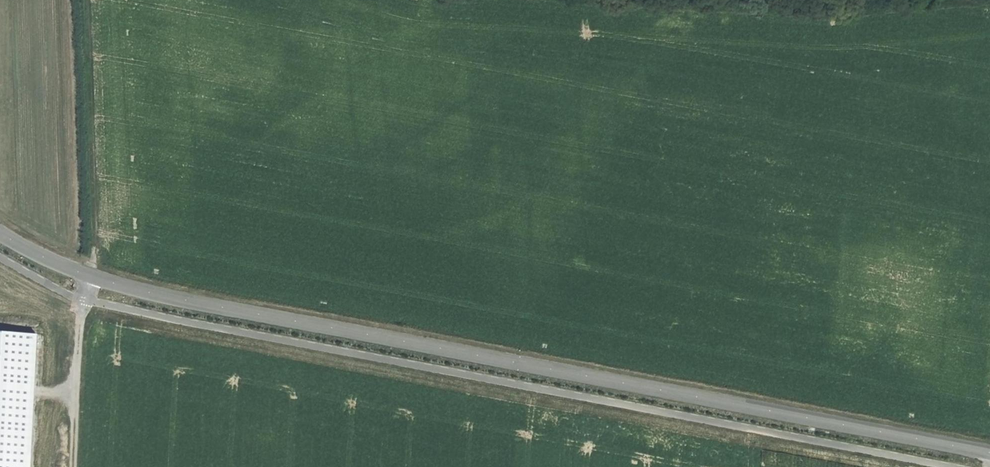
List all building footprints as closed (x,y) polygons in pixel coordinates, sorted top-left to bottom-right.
[(37,333),(0,332),(0,466),(33,466),(37,333)]
